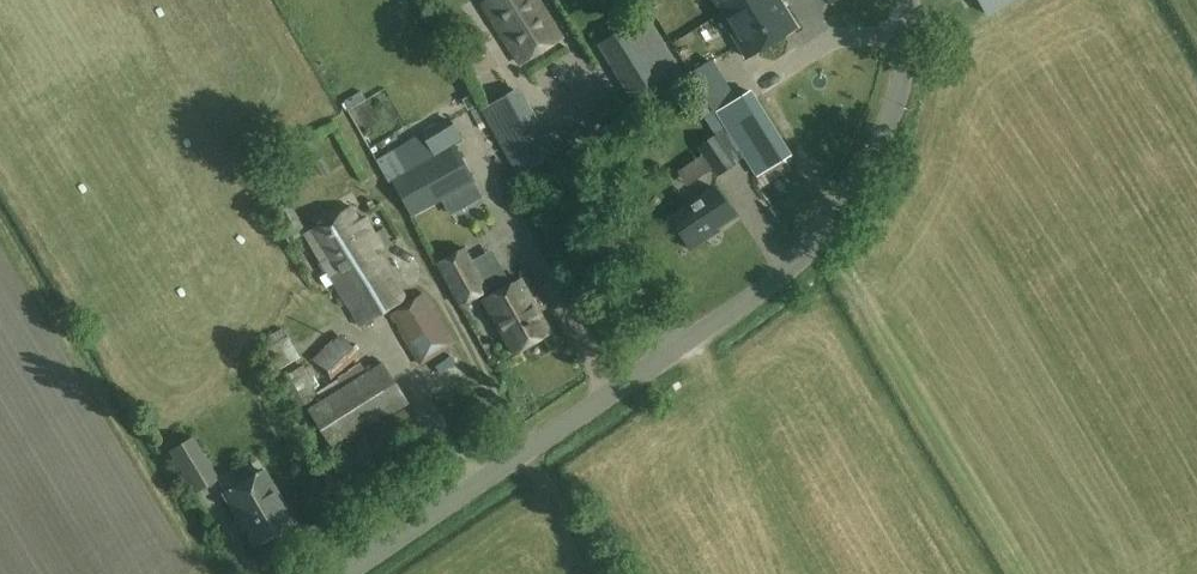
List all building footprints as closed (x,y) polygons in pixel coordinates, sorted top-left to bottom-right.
[(561,38),(537,0),(488,0),(483,3),(520,63),(561,38)] [(663,2),(662,0),(646,0),(651,9),(663,2)] [(686,57),(718,45),(701,0),(664,0),(686,57)] [(724,11),(742,0),(717,0),(724,11)] [(779,0),(742,0),(724,11),(720,13),(733,35),(746,57),(771,42),(796,27),(783,6),(779,0)] [(986,14),(1010,0),(979,0),(986,14)] [(598,44),(632,100),(634,99),(644,114),(669,99),(675,95),(691,85),(681,67),(684,65),(657,21),(653,24),(647,14),(598,44)] [(541,60),(548,77),(560,72),(553,55),(541,60)] [(749,91),(738,98),(713,59),(689,74),(698,88),(693,91),(700,102),(704,99),(714,113),(716,112),(705,119),(716,135),(698,147),(717,177),(746,158),(757,176),(790,156),(749,91)] [(558,154),(520,86),(475,111),(513,179),(558,154)] [(687,93),(675,95),(669,99),(671,111),(689,108),(687,93)] [(390,180),(412,218),(476,182),(455,145),(464,140),(451,116),(422,132),(425,139),(396,153),(406,171),(390,180)] [(706,234),(734,216),(715,188),(669,218),(690,249),(708,237),(706,234)] [(351,206),(306,233),(361,326),(406,299),(379,252),(384,249),(365,217),(360,220),(351,206)] [(436,264),(459,307),(490,291),(467,248),(436,264)] [(512,354),(550,333),(521,279),(483,300),(512,354)] [(455,343),(425,293),(389,315),(420,364),(455,343)] [(288,326),(312,328),(313,314),(289,312),(288,326)] [(272,345),(263,350),(275,372),(301,357),(285,328),(268,337),(272,345)] [(326,384),(359,361),(340,334),(307,357),(326,384)] [(335,451),(409,403),(382,361),(367,371),(361,362),(349,370),(338,377),(338,378),(319,390),(303,365),(279,380),(302,416),(309,411),(335,451)] [(316,465),(341,506),(432,449),(406,409),(316,465)] [(170,452),(195,493),(221,478),(195,436),(170,452)] [(295,523),(264,472),(227,494),(258,546),(295,523)]
